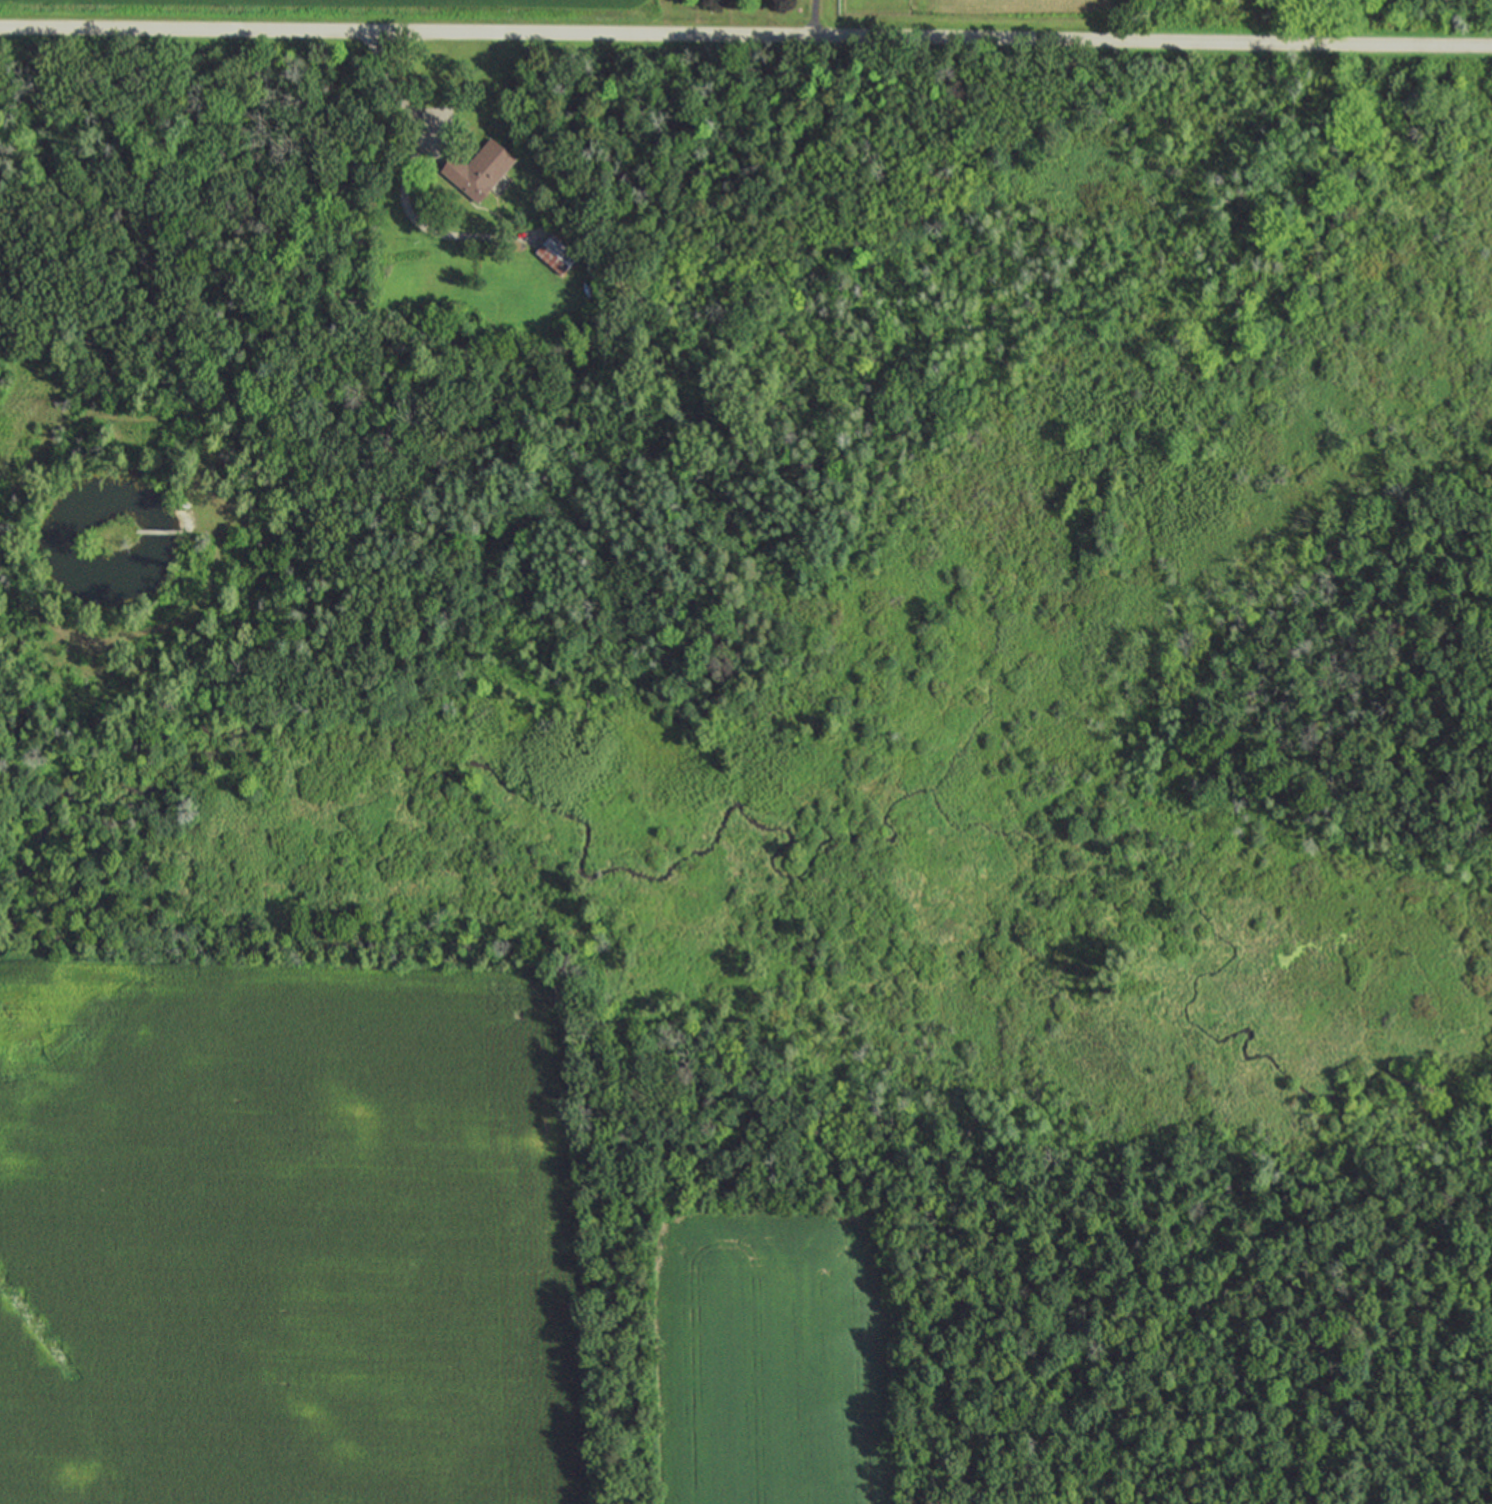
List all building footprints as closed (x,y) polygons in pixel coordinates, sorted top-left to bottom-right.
[(489,138),(466,164),(454,154),(439,171),(477,204),(515,159),(489,138)] [(549,233),(532,253),(560,277),(578,257),(549,233)]
